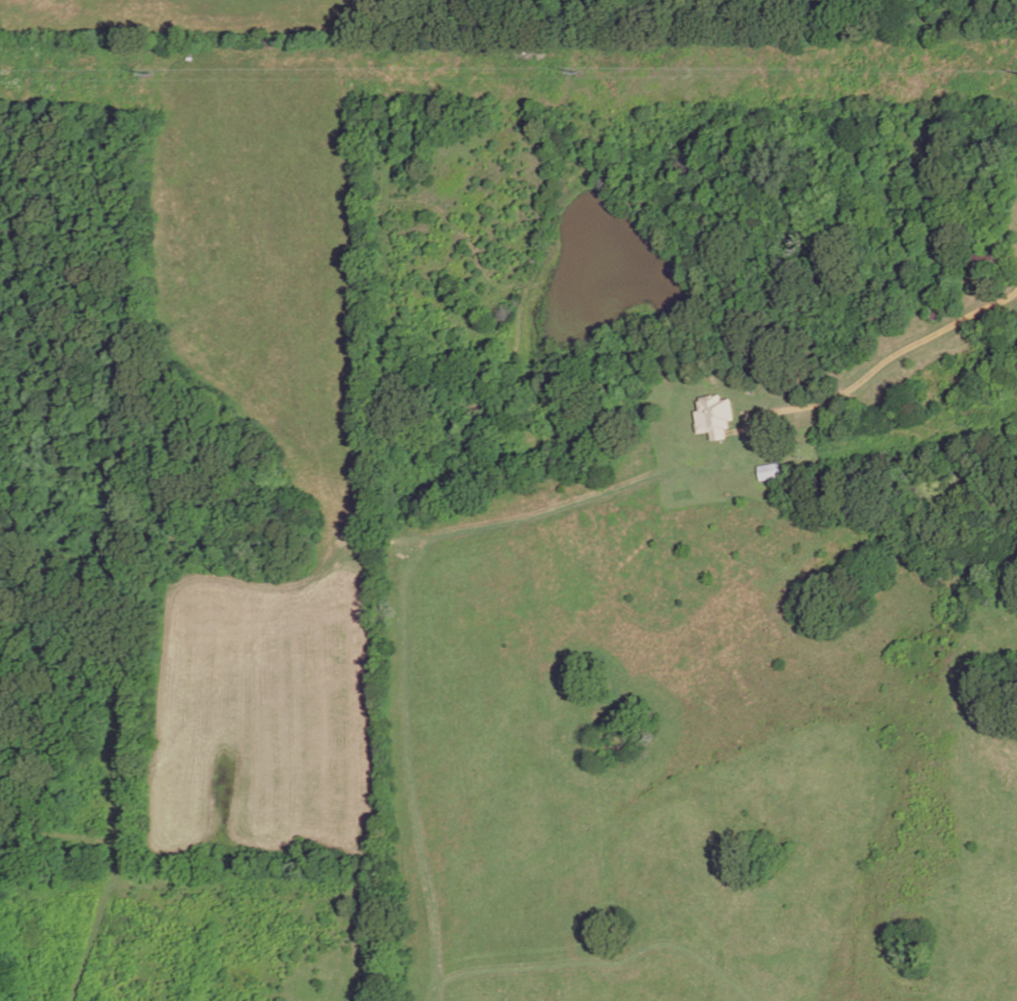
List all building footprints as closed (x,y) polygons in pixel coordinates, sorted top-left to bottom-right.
[(1006,252),(1006,282),(989,282),(989,267),(954,267),(954,252),(1006,252)] [(731,400),(722,401),(721,395),(698,398),(699,409),(695,410),(698,432),(710,431),(711,440),(728,437),(726,421),(733,420),(731,400)] [(759,464),(761,478),(775,475),(773,462),(759,464)]
